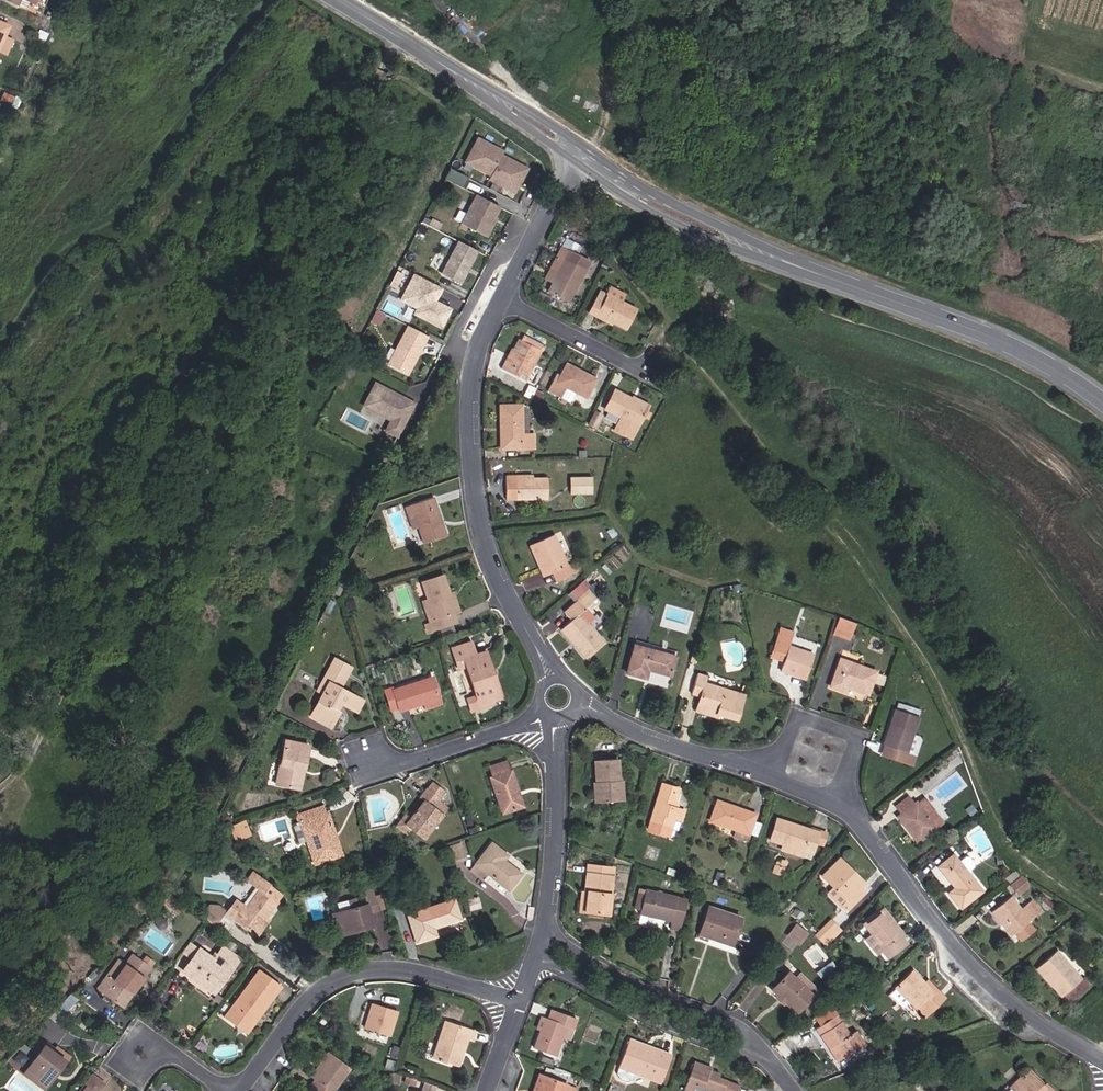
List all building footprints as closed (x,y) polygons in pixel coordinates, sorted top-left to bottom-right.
[(28,2),(24,0),(20,0),(17,6),(25,9),(28,2)] [(8,26),(0,23),(0,44),(4,35),(8,26)] [(14,39),(4,35),(0,44),(0,52),(7,55),(14,39)] [(551,88),(540,81),(534,89),(547,97),(551,88)] [(14,98),(3,93),(0,100),(0,101),(10,106),(14,98)] [(512,191),(524,168),(499,155),(501,151),(477,139),(465,163),(489,174),(487,178),(512,191)] [(468,178),(449,169),(444,179),(463,189),(468,178)] [(492,222),(500,207),(476,195),(461,224),(486,237),(493,223),(492,222)] [(553,282),(568,251),(576,255),(580,248),(564,240),(545,278),(553,282)] [(461,286),(478,252),(459,242),(441,276),(461,286)] [(568,303),(589,262),(576,255),(568,251),(553,282),(547,292),(568,303)] [(395,289),(402,275),(397,272),(389,286),(395,289)] [(434,301),(437,296),(428,291),(432,283),(414,275),(401,301),(418,309),(415,315),(442,329),(451,310),(434,301)] [(432,283),(428,291),(437,296),(441,288),(432,283)] [(621,302),(624,295),(610,288),(607,295),(621,302)] [(602,304),(605,298),(598,294),(595,300),(602,304)] [(625,330),(636,309),(621,302),(607,295),(605,298),(602,304),(595,300),(588,314),(595,318),(597,314),(612,322),(612,323),(625,330)] [(384,311),(404,318),(407,310),(388,302),(384,311)] [(380,325),(383,319),(375,314),(372,321),(380,325)] [(612,323),(612,322),(597,314),(595,318),(610,325),(612,323)] [(416,361),(428,337),(408,327),(389,364),(409,374),(413,366),(412,363),(414,360),(416,361)] [(541,346),(523,337),(521,341),(539,350),(541,346)] [(523,381),(539,350),(521,341),(518,339),(512,351),(510,350),(500,369),(523,381)] [(354,376),(359,367),(352,363),(347,373),(354,376)] [(580,371),(566,364),(564,366),(579,374),(580,371)] [(586,397),(596,379),(580,371),(579,374),(564,366),(559,377),(556,375),(547,391),(561,398),(566,387),(575,392),(586,397)] [(398,437),(415,404),(396,394),(394,397),(390,395),(391,392),(376,384),(365,407),(392,421),(387,431),(398,437)] [(530,398),(534,391),(527,387),(523,394),(530,398)] [(570,402),(575,392),(566,387),(561,398),(570,402)] [(645,411),(648,406),(635,399),(633,404),(630,403),(632,399),(614,390),(605,410),(620,417),(614,430),(631,439),(642,416),(645,411)] [(536,402),(540,394),(535,391),(531,399),(536,402)] [(528,435),(528,407),(527,406),(526,406),(500,406),(500,448),(533,448),(533,435),(528,435)] [(595,428),(602,415),(595,411),(588,425),(595,428)] [(547,499),(547,478),(516,479),(516,476),(505,476),(505,499),(547,499)] [(592,494),(591,477),(575,477),(575,495),(592,494)] [(445,536),(433,498),(410,505),(418,527),(423,544),(445,536)] [(418,527),(410,505),(404,507),(412,529),(418,527)] [(617,534),(612,527),(607,532),(612,538),(617,534)] [(566,566),(553,535),(530,545),(535,557),(538,556),(547,576),(553,573),(557,581),(578,571),(574,563),(566,566)] [(547,576),(538,556),(535,557),(544,577),(547,576)] [(449,594),(442,575),(421,583),(427,600),(422,602),(430,622),(433,631),(457,622),(454,614),(449,599),(447,599),(445,595),(449,594)] [(595,600),(586,590),(590,587),(583,580),(570,592),(577,600),(585,609),(595,600)] [(345,590),(348,585),(341,581),(338,586),(345,590)] [(459,612),(452,593),(449,594),(445,595),(447,599),(449,599),(454,614),(459,612)] [(354,604),(351,597),(344,599),(346,607),(354,604)] [(328,613),(334,603),(330,600),(324,611),(328,613)] [(593,619),(585,609),(577,600),(563,613),(571,621),(562,628),(576,644),(574,646),(586,659),(603,643),(587,624),(593,619)] [(849,640),(855,624),(839,618),(832,634),(849,640)] [(455,633),(452,625),(441,629),(444,637),(455,633)] [(794,632),(779,627),(778,631),(792,636),(794,632)] [(576,644),(562,628),(560,630),(574,646),(576,644)] [(805,679),(813,655),(788,647),(792,636),(778,631),(771,650),(785,655),(783,660),(780,670),(805,679)] [(493,674),(486,652),(475,656),(471,643),(451,649),(458,669),(466,666),(475,696),(467,699),(471,712),(494,704),(493,701),(491,696),(495,695),(489,675),(493,674)] [(670,676),(675,657),(633,645),(626,673),(645,678),(647,670),(670,676)] [(783,660),(785,655),(771,650),(770,655),(783,660)] [(339,688),(350,668),(334,659),(317,691),(322,694),(312,713),(332,724),(339,711),(333,708),(336,702),(342,705),(356,712),(362,700),(339,688)] [(880,685),(883,676),(875,673),(875,672),(840,659),(830,687),(845,692),(847,687),(867,694),(872,682),(880,685)] [(501,698),(493,674),(489,675),(495,695),(491,696),(493,701),(501,698)] [(735,720),(742,695),(704,684),(706,677),(696,674),(690,694),(700,697),(696,709),(717,715),(735,720)] [(438,698),(432,677),(391,691),(390,689),(384,691),(390,710),(398,707),(399,711),(423,703),(438,698)] [(440,704),(438,698),(423,703),(425,709),(440,704)] [(339,711),(342,705),(336,702),(333,708),(339,711)] [(917,717),(919,710),(905,705),(902,712),(917,717)] [(716,718),(717,715),(696,709),(695,711),(716,718)] [(912,735),(917,717),(902,712),(895,709),(883,746),(894,749),(891,759),(911,766),(920,739),(918,737),(912,735)] [(332,724),(312,713),(310,716),(330,727),(332,724)] [(303,770),(308,746),(284,741),(275,784),(298,789),(302,769),(303,770)] [(891,759),(894,749),(883,746),(880,756),(891,759)] [(618,780),(617,759),(593,761),(595,783),(597,783),(599,803),(622,801),(621,780),(618,780)] [(523,807),(511,771),(508,772),(505,762),(490,767),(493,777),(490,778),(502,814),(523,807)] [(439,798),(444,791),(432,782),(426,789),(426,788),(419,797),(424,800),(417,809),(418,810),(414,816),(413,815),(410,818),(405,814),(395,826),(407,835),(411,830),(423,840),(447,808),(438,801),(440,799),(439,798)] [(672,807),(673,804),(678,789),(661,784),(647,830),(668,836),(673,818),(676,809),(672,807)] [(904,800),(899,794),(893,798),(899,805),(904,800)] [(918,842),(942,822),(937,817),(931,822),(927,817),(915,802),(914,804),(908,797),(904,800),(899,805),(895,808),(901,814),(899,816),(910,829),(908,830),(918,842)] [(751,823),(754,814),(716,801),(710,821),(735,830),(733,837),(745,841),(748,833),(751,823)] [(977,811),(971,805),(965,810),(970,817),(977,811)] [(334,834),(328,814),(326,815),(323,806),(295,816),(298,825),(293,827),(299,844),(307,842),(314,864),(335,857),(328,836),(334,834)] [(681,820),(683,811),(676,809),(673,818),(681,820)] [(937,817),(933,812),(927,817),(931,822),(937,817)] [(910,829),(899,816),(897,817),(908,830),(910,829)] [(815,843),(818,833),(809,830),(808,833),(796,829),(797,826),(777,819),(770,840),(783,844),(789,846),(787,850),(800,855),(802,851),(811,854),(815,843)] [(250,835),(244,821),(240,823),(246,837),(250,835)] [(246,837),(240,823),(230,827),(236,841),(246,837)] [(755,835),(759,825),(751,823),(748,833),(755,835)] [(822,845),(825,835),(818,833),(815,843),(822,845)] [(341,855),(334,834),(328,836),(335,857),(341,855)] [(465,857),(461,843),(449,847),(454,861),(465,857)] [(508,889),(520,874),(503,860),(507,855),(491,843),(470,871),(482,880),(487,873),(508,889)] [(960,908),(982,891),(967,872),(973,867),(973,863),(968,857),(965,857),(959,862),(953,855),(938,867),(955,888),(948,893),(960,908)] [(384,864),(381,856),(373,859),(376,867),(384,864)] [(847,910),(863,893),(859,889),(862,886),(850,874),(852,872),(839,859),(822,876),(834,888),(828,894),(841,906),(842,905),(847,910)] [(781,875),(786,862),(780,860),(779,863),(778,867),(775,866),(773,872),(781,875)] [(348,876),(373,868),(371,863),(346,872),(348,876)] [(607,914),(612,868),(588,865),(585,893),(587,893),(585,912),(607,914)] [(673,877),(675,870),(668,868),(666,875),(673,877)] [(1017,873),(1013,868),(1004,876),(1007,881),(1017,873)] [(720,881),(722,874),(716,872),(714,880),(720,881)] [(864,884),(852,872),(850,874),(862,886),(864,884)] [(266,917),(277,901),(276,900),(280,894),(269,886),(269,885),(252,873),(247,881),(259,889),(246,908),(239,902),(236,907),(232,904),(226,913),(254,933),(266,917)] [(1017,893),(1028,885),(1021,876),(1010,884),(1017,893)] [(373,926),(369,913),(376,910),(373,898),(369,887),(361,889),(366,905),(357,907),(355,899),(347,901),(350,909),(339,912),(332,914),(339,936),(355,931),(354,928),(361,926),(362,929),(373,926)] [(678,930),(685,900),(644,890),(644,893),(640,910),(639,913),(647,915),(646,923),(647,926),(657,928),(660,926),(662,919),(671,921),(669,928),(678,930)] [(640,910),(644,893),(638,892),(634,908),(640,910)] [(384,908),(380,895),(373,898),(376,910),(384,908)] [(177,912),(182,905),(169,896),(164,903),(177,912)] [(480,907),(478,897),(468,900),(470,910),(480,907)] [(1027,922),(1039,912),(1030,901),(1020,909),(1010,897),(991,912),(1010,935),(1013,933),(1020,941),(1033,929),(1027,922)] [(460,919),(453,900),(407,915),(416,942),(435,936),(433,928),(460,919)] [(350,909),(347,901),(337,904),(339,912),(350,909)] [(214,926),(223,913),(213,906),(209,906),(201,917),(214,926)] [(733,939),(740,918),(708,907),(699,934),(708,937),(710,931),(733,939)] [(887,957),(906,943),(901,936),(903,935),(883,909),(864,924),(872,935),(865,940),(876,954),(882,950),(887,957)] [(798,919),(801,915),(794,910),(791,914),(798,919)] [(256,937),(269,919),(266,917),(254,933),(253,934),(256,937)] [(826,946),(841,932),(830,921),(815,935),(826,946)] [(801,941),(807,934),(795,925),(790,932),(801,941)] [(731,945),(733,939),(710,931),(708,937),(731,945)] [(192,958),(197,951),(189,945),(184,952),(192,958)] [(214,993),(239,959),(222,947),(213,959),(199,949),(197,951),(192,958),(183,971),(197,981),(199,979),(203,982),(201,984),(214,993)] [(1070,1002),(1090,984),(1084,977),(1081,980),(1056,951),(1037,968),(1053,987),(1056,984),(1065,994),(1064,995),(1070,1002)] [(130,995),(150,967),(149,967),(152,962),(146,957),(143,962),(133,955),(125,966),(114,981),(107,976),(97,990),(118,1005),(128,993),(130,995)] [(114,981),(125,966),(118,961),(107,976),(114,981)] [(820,977),(834,966),(831,962),(817,972),(820,977)] [(267,1005),(281,986),(259,969),(223,1018),(236,1026),(239,1022),(245,1027),(263,1003),(267,1005)] [(926,1018),(945,999),(933,986),(931,989),(925,983),(913,971),(890,994),(903,1008),(910,1001),(926,1018)] [(796,1013),(812,996),(812,995),(794,979),(788,973),(772,990),(778,996),(784,1001),(796,1013)] [(817,989),(800,973),(794,979),(812,995),(817,989)] [(933,986),(927,980),(925,983),(931,989),(933,986)] [(1065,994),(1056,984),(1053,987),(1062,996),(1064,995),(1065,994)] [(862,996),(865,992),(859,987),(855,991),(862,996)] [(121,1007),(130,995),(128,993),(118,1005),(121,1007)] [(66,1011),(77,1000),(78,999),(70,994),(59,1005),(66,1011)] [(784,1001),(778,996),(774,1000),(780,1005),(784,1001)] [(857,1002),(853,996),(844,1002),(848,1008),(857,1002)] [(873,1007),(869,1002),(865,1005),(870,1010),(873,1007)] [(246,1034),(267,1005),(263,1003),(245,1027),(239,1022),(236,1026),(246,1034)] [(389,1036),(396,1011),(372,1004),(364,1028),(389,1036)] [(839,1062),(864,1045),(855,1031),(848,1035),(835,1015),(839,1013),(834,1006),(815,1019),(819,1026),(816,1028),(839,1062)] [(554,1021),(558,1011),(552,1009),(548,1019),(554,1021)] [(573,1028),(576,1018),(558,1011),(554,1021),(548,1019),(545,1017),(541,1030),(534,1048),(555,1056),(562,1036),(566,1026),(573,1028)] [(471,1040),(474,1031),(445,1022),(433,1058),(455,1065),(459,1051),(462,1052),(467,1038),(471,1040)] [(569,1038),(573,1028),(566,1026),(562,1036),(569,1038)] [(66,1065),(71,1057),(57,1047),(53,1052),(45,1046),(46,1043),(39,1038),(31,1050),(37,1054),(23,1074),(44,1089),(49,1082),(45,1079),(52,1070),(56,1073),(63,1063),(66,1065)] [(662,1078),(670,1058),(660,1055),(661,1051),(629,1039),(617,1072),(620,1079),(623,1080),(626,1081),(633,1079),(635,1072),(652,1078),(653,1075),(662,1078)] [(398,1059),(401,1048),(394,1046),(390,1057),(398,1059)] [(314,1079),(332,1055),(328,1052),(310,1077),(314,1079)] [(350,1068),(332,1055),(314,1079),(317,1082),(312,1089),(314,1090),(333,1090),(350,1068)] [(551,1065),(553,1060),(542,1056),(540,1061),(551,1065)] [(392,1070),(395,1062),(387,1059),(384,1067),(392,1070)] [(739,1086),(718,1078),(719,1075),(711,1072),(706,1070),(707,1067),(693,1062),(683,1090),(684,1090),(737,1090),(739,1086)] [(566,1085),(569,1076),(545,1068),(542,1076),(566,1085)] [(1046,1085),(1029,1069),(1027,1072),(1043,1088),(1046,1085)] [(49,1082),(56,1073),(52,1070),(45,1079),(49,1082)] [(1046,1085),(1043,1088),(1027,1072),(1011,1088),(1009,1090),(1051,1090),(1046,1085)] [(542,1076),(539,1075),(533,1090),(537,1090),(542,1076)] [(103,1084),(92,1076),(83,1087),(85,1089),(84,1090),(98,1090),(103,1084)] [(412,1085),(414,1079),(406,1076),(404,1082),(412,1085)] [(577,1089),(566,1085),(542,1076),(537,1090),(576,1090),(577,1089)] [(312,1089),(317,1082),(314,1079),(308,1087),(312,1089)] [(436,1087),(424,1083),(421,1090),(435,1090),(436,1087)]
